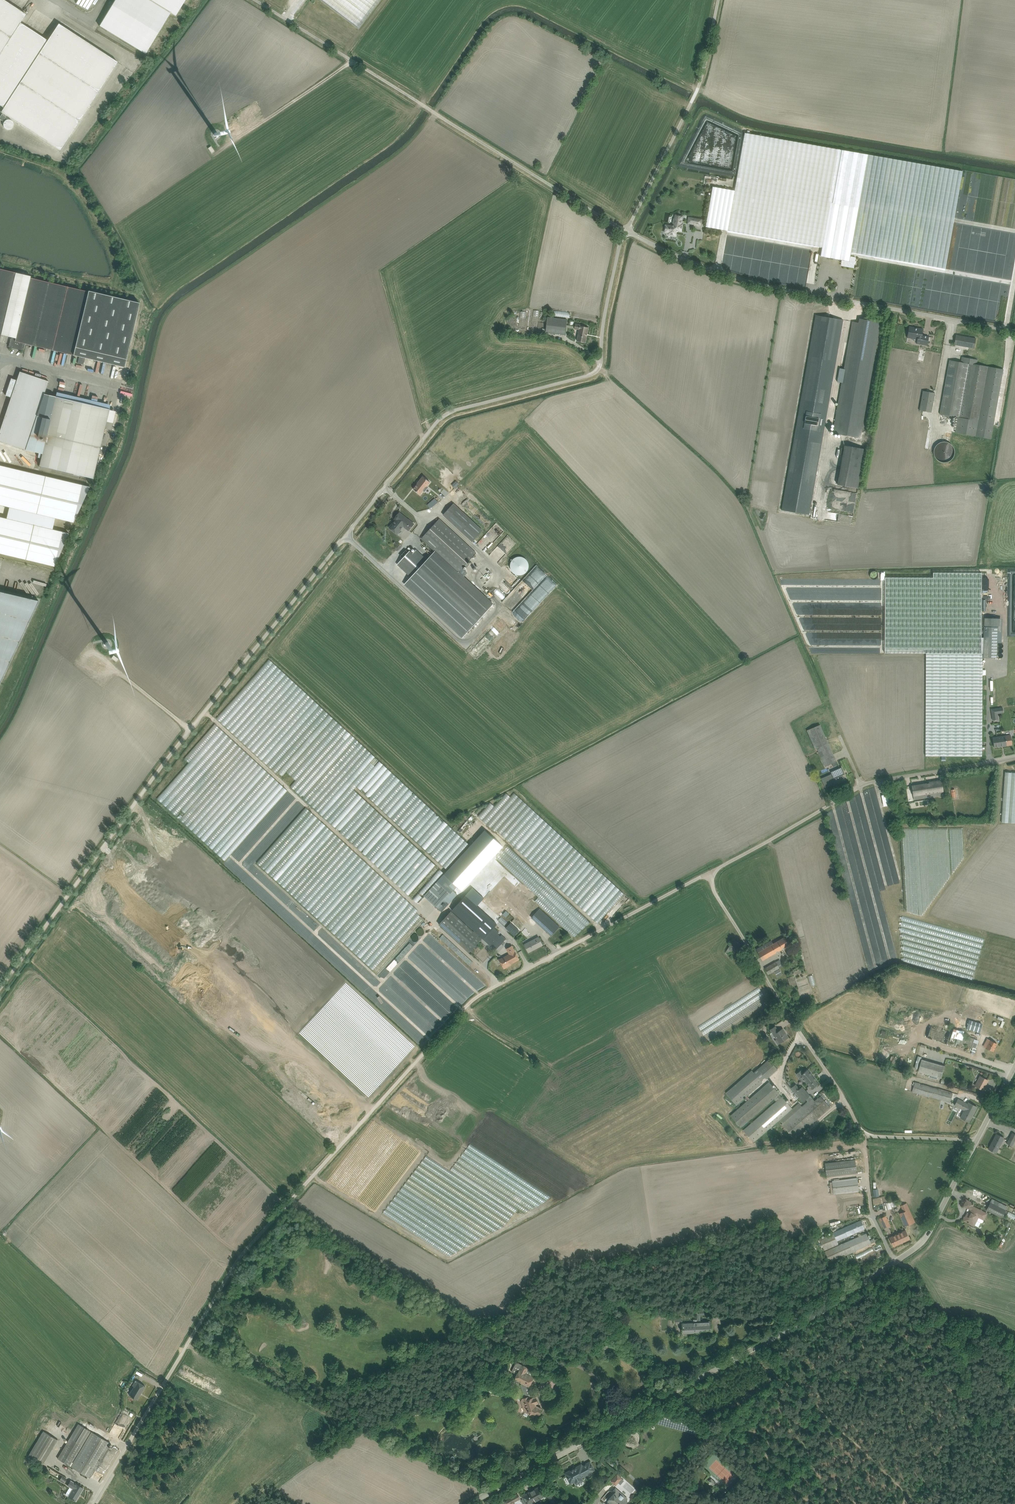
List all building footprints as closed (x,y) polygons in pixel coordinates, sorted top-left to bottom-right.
[(4,108),(1,112),(60,150),(117,62),(59,24),(48,41),(20,23),(26,15),(4,0),(0,0),(0,105),(4,108)] [(99,26),(145,54),(170,13),(175,16),(185,0),(115,0),(99,26)] [(380,0),(321,0),(359,28),(380,0)] [(851,252),(945,269),(962,171),(745,133),(735,191),(714,187),(707,226),(822,247),(820,256),(842,260),(841,265),(854,268),(856,257),(850,256),(851,252)] [(711,166),(693,163),(692,170),(716,174),(717,168),(710,167),(711,166)] [(665,236),(674,237),(675,230),(680,231),(681,224),(678,224),(679,214),(672,213),(671,224),(663,223),(662,231),(665,231),(665,236)] [(30,278),(30,276),(0,269),(0,336),(1,336),(1,335),(16,338),(16,339),(12,338),(11,339),(9,346),(10,347),(22,350),(23,349),(25,343),(73,355),(88,292),(30,278)] [(124,367),(139,303),(88,291),(88,292),(73,355),(79,356),(78,363),(83,364),(85,358),(124,367)] [(540,311),(533,310),(531,331),(538,332),(540,311)] [(783,510),(808,515),(842,319),(816,315),(783,510)] [(565,335),(566,327),(567,325),(567,319),(548,317),(545,333),(565,335)] [(833,433),(861,438),(881,322),(859,318),(859,323),(853,322),(845,369),(840,368),(837,381),(841,383),(833,433)] [(576,341),(585,342),(588,328),(584,327),(584,326),(575,324),(575,326),(567,325),(566,327),(574,329),(579,330),(576,341)] [(921,328),(909,326),(908,337),(917,338),(916,341),(926,343),(928,335),(920,334),(921,328)] [(957,333),(955,343),(973,346),(975,336),(957,333)] [(949,360),(940,414),(958,417),(955,433),(991,438),(1003,369),(977,365),(978,360),(962,357),(961,362),(949,360)] [(48,381),(20,371),(17,380),(11,378),(5,395),(11,397),(5,414),(0,413),(0,441),(25,450),(26,449),(44,394),(48,381)] [(932,411),(935,392),(924,390),(921,409),(932,411)] [(93,478),(109,409),(44,394),(26,449),(42,454),(39,466),(93,478)] [(955,452),(955,449),(955,447),(955,445),(954,443),(952,441),(950,440),(949,439),(947,438),(945,438),(942,438),(940,439),(938,440),(936,441),(935,443),(934,445),(933,446),(933,449),(933,451),(933,454),(934,455),(936,457),(937,459),(939,460),(941,460),(944,461),(945,461),(947,460),(948,460),(950,459),(952,458),(954,456),(955,454),(955,452)] [(838,485),(859,488),(866,448),(845,445),(838,485)] [(73,522),(89,487),(0,465),(0,505),(73,522)] [(454,503),(444,514),(473,540),(483,530),(454,503)] [(409,531),(415,523),(400,511),(389,525),(399,533),(404,527),(409,531)] [(439,516),(421,535),(458,570),(476,551),(439,516)] [(54,566),(69,533),(0,517),(0,553),(54,566)] [(511,572),(527,571),(526,555),(514,556),(515,561),(513,561),(513,565),(511,565),(511,572)] [(523,597),(544,574),(534,564),(513,588),(523,597)] [(1014,576),(1013,575),(1011,575),(1008,573),(1008,571),(1006,571),(1006,597),(1010,599),(1011,609),(1014,612),(1014,576)] [(981,638),(981,617),(982,573),(933,572),(933,577),(885,577),(885,653),(926,653),(926,755),(981,755),(982,658),(998,657),(998,632),(1001,632),(1002,619),(985,618),(983,637),(981,638)] [(32,578),(31,584),(45,587),(46,580),(32,578)] [(491,602),(491,601),(475,587),(469,588),(456,582),(458,580),(455,579),(452,579),(453,582),(452,582),(451,585),(449,584),(447,585),(445,583),(446,587),(448,587),(449,591),(447,595),(446,594),(446,597),(445,598),(442,599),(442,601),(440,603),(443,619),(444,619),(445,626),(457,637),(459,638),(491,602)] [(0,591),(0,682),(38,600),(0,591)] [(513,617),(507,624),(511,628),(518,621),(513,617)] [(328,722),(329,718),(263,658),(226,699),(228,703),(230,704),(229,705),(231,708),(234,706),(232,712),(229,713),(227,712),(226,713),(227,713),(219,710),(217,714),(213,717),(249,749),(250,748),(249,751),(253,754),(256,752),(255,756),(257,758),(263,755),(261,761),(263,765),(268,759),(265,766),(278,777),(328,722)] [(994,665),(994,675),(1002,676),(1003,666),(994,665)] [(817,717),(805,722),(823,766),(829,763),(832,770),(830,771),(831,773),(823,777),(826,784),(834,781),(835,783),(843,780),(838,769),(837,769),(833,760),(835,760),(817,717)] [(340,727),(286,786),(415,900),(442,871),(368,805),(369,804),(351,789),(353,786),(454,876),(465,864),(469,868),(495,839),(492,837),(485,844),(483,842),(490,834),(469,815),(465,819),(462,815),(451,827),(398,780),(399,779),(340,727)] [(992,733),(994,747),(1012,744),(1010,734),(997,736),(997,732),(992,733)] [(1014,823),(1014,773),(1005,772),(1001,822),(1014,823)] [(943,779),(911,784),(913,798),(945,793),(943,779)] [(905,788),(895,790),(897,800),(906,799),(905,788)] [(628,895),(511,792),(509,795),(504,791),(492,805),(488,801),(476,815),(597,922),(608,909),(613,913),(628,895)] [(302,807),(253,863),(377,971),(381,967),(385,970),(392,963),(390,961),(395,955),(392,953),(422,919),(413,911),(416,907),(302,807)] [(558,924),(493,865),(481,877),(531,923),(536,919),(550,932),(558,924)] [(422,893),(439,910),(455,893),(451,889),(452,887),(444,879),(440,883),(436,879),(422,893)] [(514,935),(525,923),(479,881),(468,892),(495,918),(490,923),(463,899),(452,910),(495,949),(505,937),(497,929),(502,924),(514,935)] [(844,915),(847,913),(841,900),(838,902),(837,903),(835,902),(832,907),(831,905),(825,908),(823,910),(828,914),(825,918),(830,915),(832,913),(831,911),(833,908),(835,910),(838,915),(841,914),(839,912),(840,911),(843,912),(844,915)] [(542,945),(537,936),(523,943),(527,952),(542,945)] [(758,947),(764,960),(793,945),(788,936),(773,943),(772,940),(758,947)] [(741,943),(735,939),(726,951),(732,956),(741,943)] [(985,961),(984,961),(996,964),(995,969),(996,969),(997,978),(995,979),(994,981),(998,982),(996,989),(1014,993),(1014,947),(985,941),(980,960),(985,961)] [(500,959),(505,967),(521,958),(513,944),(506,948),(509,954),(500,959)] [(776,959),(765,965),(770,974),(781,968),(776,959)] [(979,1049),(981,1041),(947,1031),(950,1023),(936,1018),(927,1046),(941,1050),(945,1039),(979,1049)] [(990,1035),(992,1030),(966,1023),(963,1031),(975,1035),(976,1031),(990,1035)] [(771,1029),(777,1039),(776,1039),(779,1044),(789,1037),(783,1028),(780,1030),(777,1025),(771,1029)] [(984,1046),(995,1051),(999,1043),(988,1038),(984,1046)] [(753,1069),(727,1091),(738,1104),(764,1081),(762,1080),(766,1076),(768,1078),(778,1068),(770,1058),(755,1071),(753,1069)] [(942,1066),(921,1059),(917,1070),(939,1077),(942,1066)] [(819,1082),(808,1069),(804,1072),(802,1069),(797,1073),(806,1084),(808,1082),(812,1087),(819,1082)] [(975,1086),(985,1091),(990,1080),(981,1075),(975,1086)] [(769,1081),(731,1114),(755,1142),(780,1120),(796,1137),(831,1107),(821,1095),(815,1100),(811,1096),(802,1086),(799,1088),(795,1084),(790,1088),(803,1102),(806,1099),(808,1101),(802,1106),(799,1102),(793,1108),(769,1081)] [(915,1083),(913,1090),(951,1101),(953,1094),(915,1083)] [(970,1123),(979,1107),(960,1097),(955,1106),(965,1111),(960,1118),(970,1123)] [(1011,1132),(1005,1142),(1013,1147),(1014,1143),(1014,1134),(1011,1132)] [(990,1149),(998,1153),(1005,1138),(997,1134),(990,1149)] [(826,1162),(828,1174),(857,1171),(855,1159),(826,1162)] [(832,1181),(833,1192),(861,1189),(859,1177),(832,1181)] [(1006,1206),(990,1198),(985,1209),(1000,1217),(1006,1206)] [(975,1203),(968,1199),(964,1206),(969,1209),(963,1220),(975,1226),(979,1217),(984,1219),(988,1212),(974,1205),(975,1203)] [(893,1200),(883,1201),(884,1211),(894,1210),(893,1200)] [(897,1211),(901,1225),(911,1222),(904,1202),(898,1204),(900,1210),(897,1211)] [(886,1215),(879,1219),(884,1228),(891,1225),(886,1215)] [(791,1232),(807,1228),(804,1216),(788,1220),(791,1232)] [(866,1228),(863,1220),(822,1237),(832,1261),(877,1243),(875,1238),(870,1240),(868,1233),(839,1245),(837,1240),(866,1228)] [(894,1246),(912,1238),(908,1229),(891,1236),(894,1246)] [(682,1333),(714,1332),(714,1321),(682,1322),(682,1333)] [(531,1397),(528,1387),(536,1371),(516,1361),(512,1370),(517,1373),(514,1379),(521,1382),(520,1384),(524,1396),(522,1397),(521,1400),(524,1411),(523,1414),(527,1416),(529,1413),(534,1416),(536,1413),(539,1415),(543,1407),(536,1404),(539,1403),(536,1395),(531,1397)] [(137,1398),(145,1385),(135,1379),(131,1386),(133,1388),(130,1394),(137,1398)] [(111,1441),(78,1423),(59,1457),(91,1476),(111,1441)] [(56,1438),(43,1430),(28,1454),(41,1462),(56,1438)] [(29,1443),(21,1438),(13,1452),(21,1457),(29,1443)] [(597,1470),(591,1458),(566,1470),(572,1482),(575,1480),(576,1483),(584,1479),(583,1477),(597,1470)] [(722,1466),(720,1468),(711,1460),(704,1467),(721,1483),(730,1474),(722,1466)] [(71,1480),(68,1485),(73,1488),(69,1496),(77,1501),(85,1488),(71,1480)] [(547,1494),(541,1484),(523,1494),(528,1503),(530,1503),(547,1494)] [(605,1499),(608,1495),(610,1497),(607,1500),(611,1503),(625,1503),(629,1499),(612,1484),(601,1496),(605,1499)] [(520,1497),(517,1492),(504,1499),(507,1503),(508,1503),(520,1497)]
